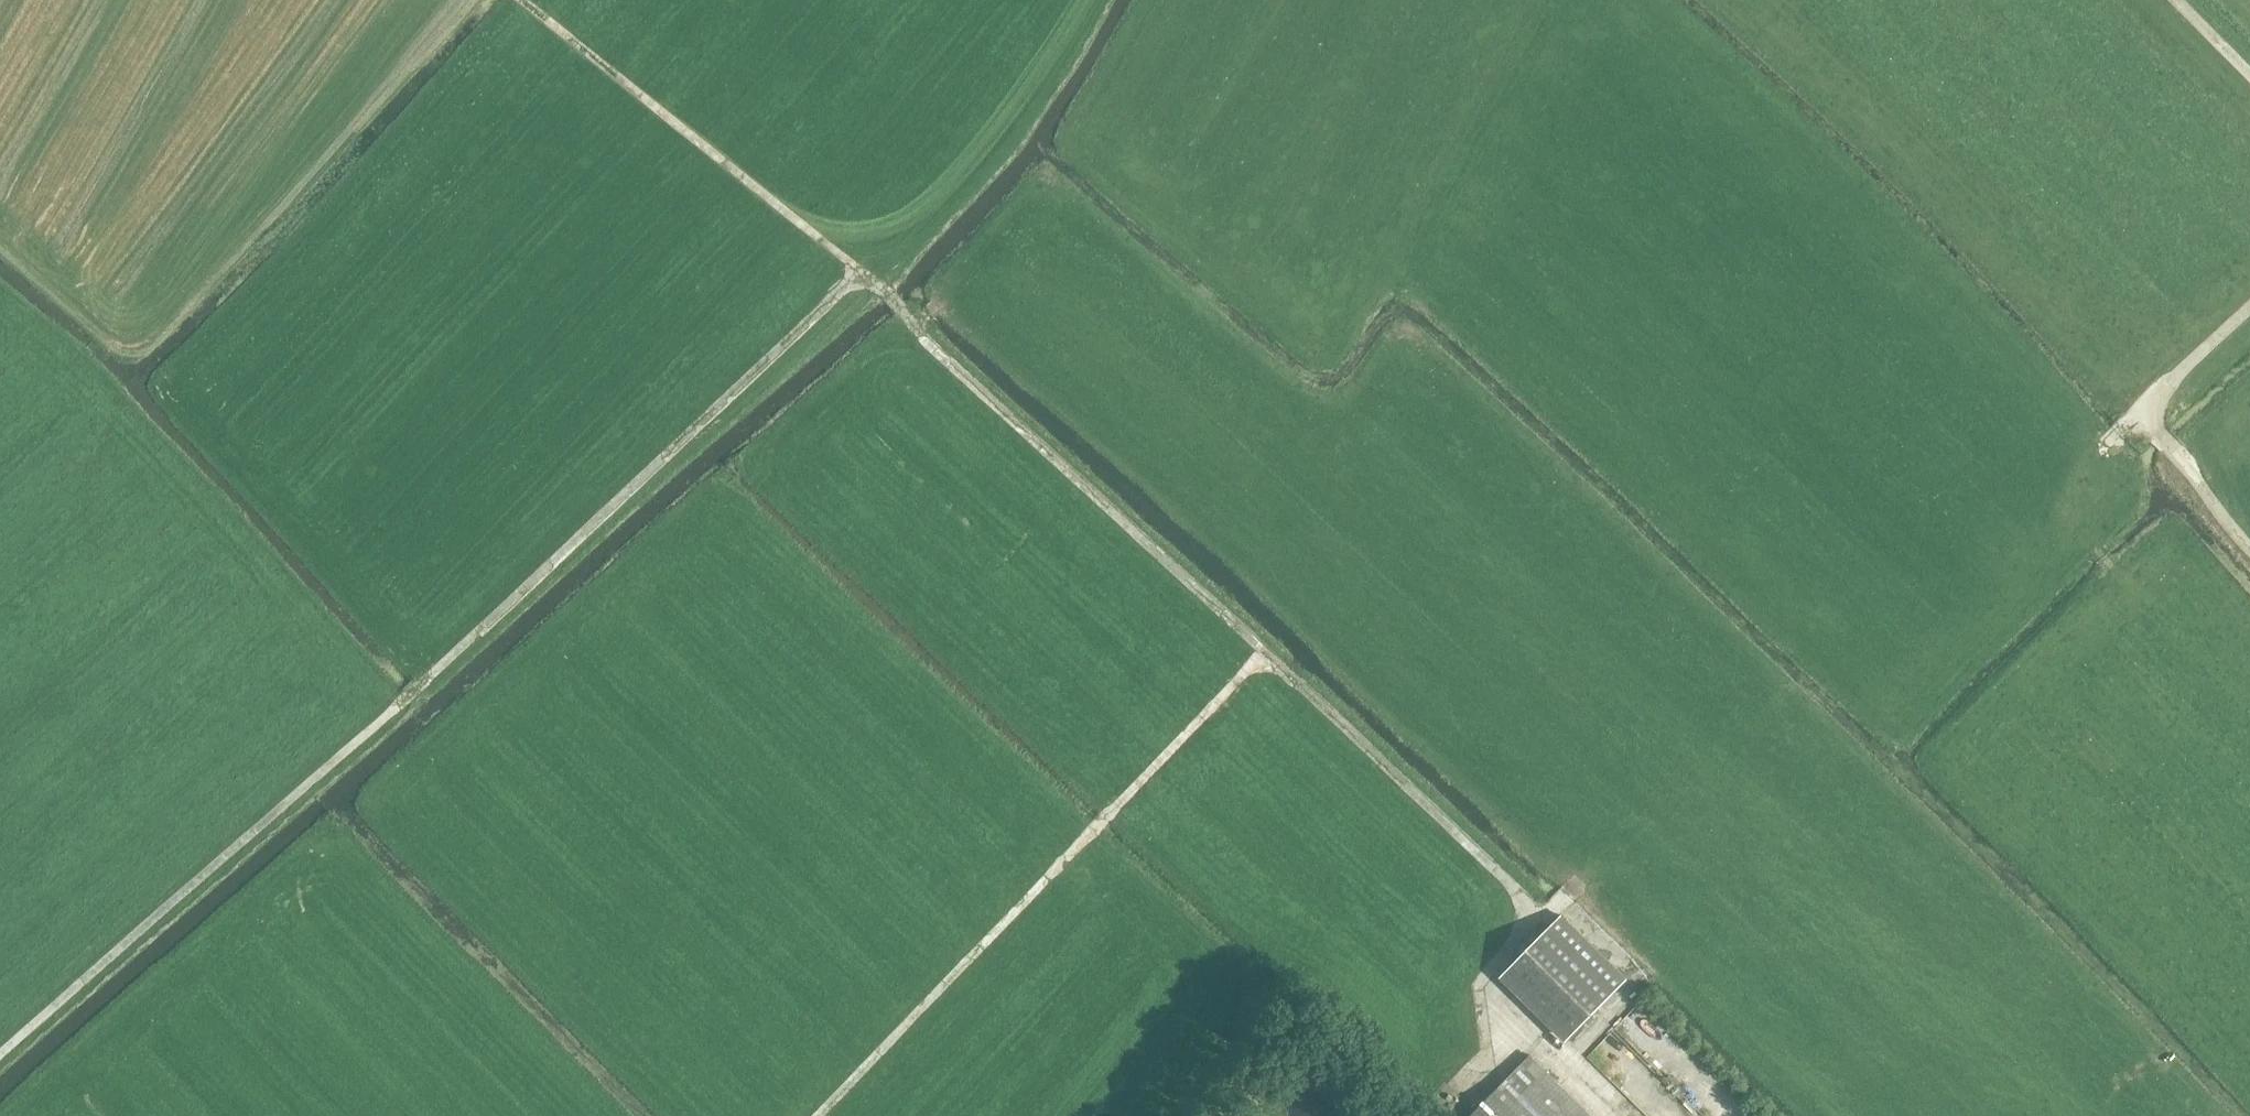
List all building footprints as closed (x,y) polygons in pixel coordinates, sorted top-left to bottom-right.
[(1569,915),(1559,925),(1509,973),(1572,1038),(1632,981),(1569,915)] [(1590,1054),(1653,1115),(1690,1115),(1698,1109),(1682,1093),(1708,1067),(1642,1002),(1590,1054)] [(1533,1055),(1467,1115),(1591,1115),(1533,1055)]
